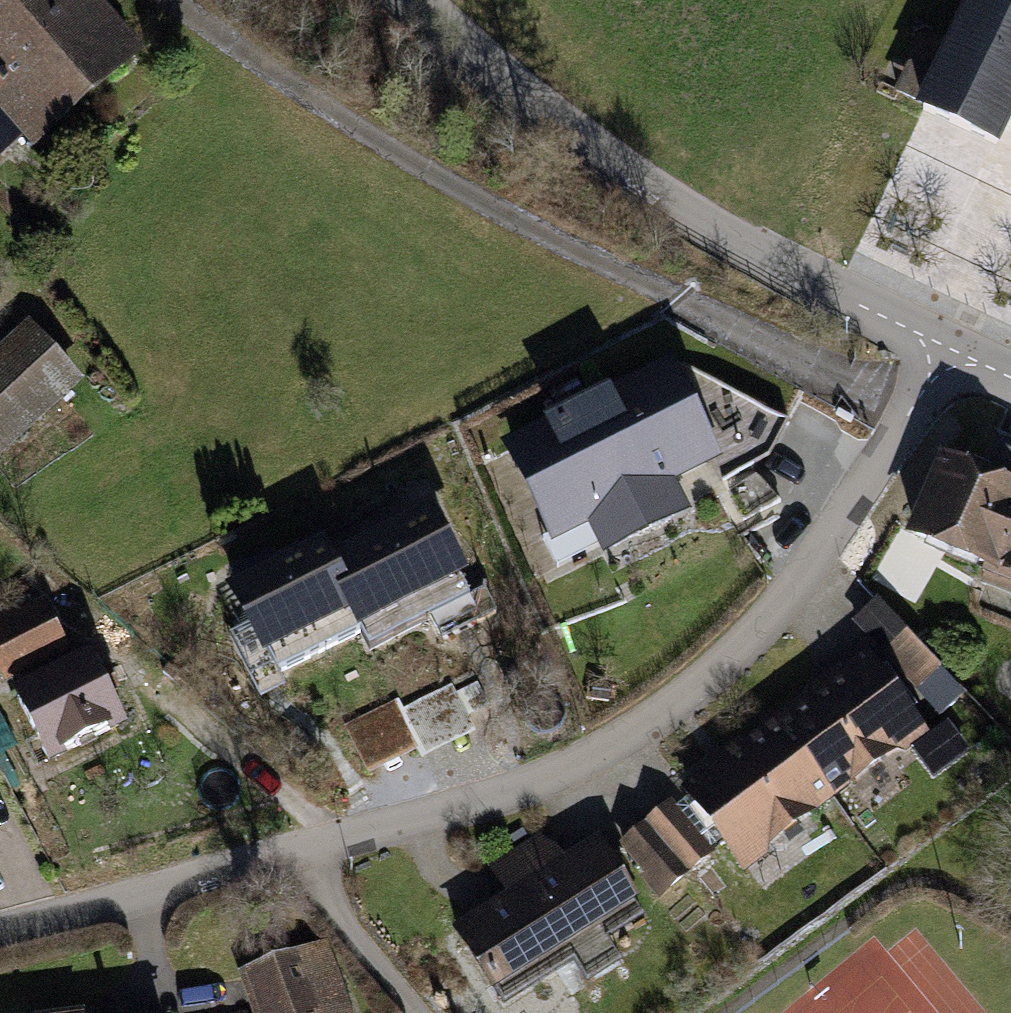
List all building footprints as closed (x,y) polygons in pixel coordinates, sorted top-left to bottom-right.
[(0,18),(0,101),(49,160),(168,62),(117,0),(22,0),(0,18)] [(925,116),(995,151),(1010,119),(1010,0),(983,0),(925,116)] [(0,354),(0,451),(18,468),(101,384),(34,319),(0,354)] [(671,356),(503,442),(555,545),(590,527),(606,557),(693,512),(677,482),(724,458),(671,356)] [(949,453),(916,532),(991,563),(985,577),(1010,588),(1010,480),(949,453)] [(324,547),(368,641),(373,652),(475,605),(426,501),(324,547)] [(368,641),(324,547),(321,540),(223,585),(270,687),(368,641)] [(871,656),(787,718),(850,802),(939,736),(909,695),(941,671),(888,599),(850,628),(871,656)] [(0,629),(0,651),(17,688),(88,655),(63,600),(0,629)] [(104,662),(23,704),(59,772),(140,730),(104,662)] [(369,767),(417,742),(395,699),(347,723),(369,767)] [(850,802),(787,718),(690,789),(753,874),(850,802)] [(682,809),(636,842),(680,903),(726,869),(682,809)] [(519,900),(466,934),(511,1004),(661,908),(618,841),(576,868),(553,833),(499,868),(519,900)] [(238,970),(253,1012),(352,1012),(327,939),(238,970)]
